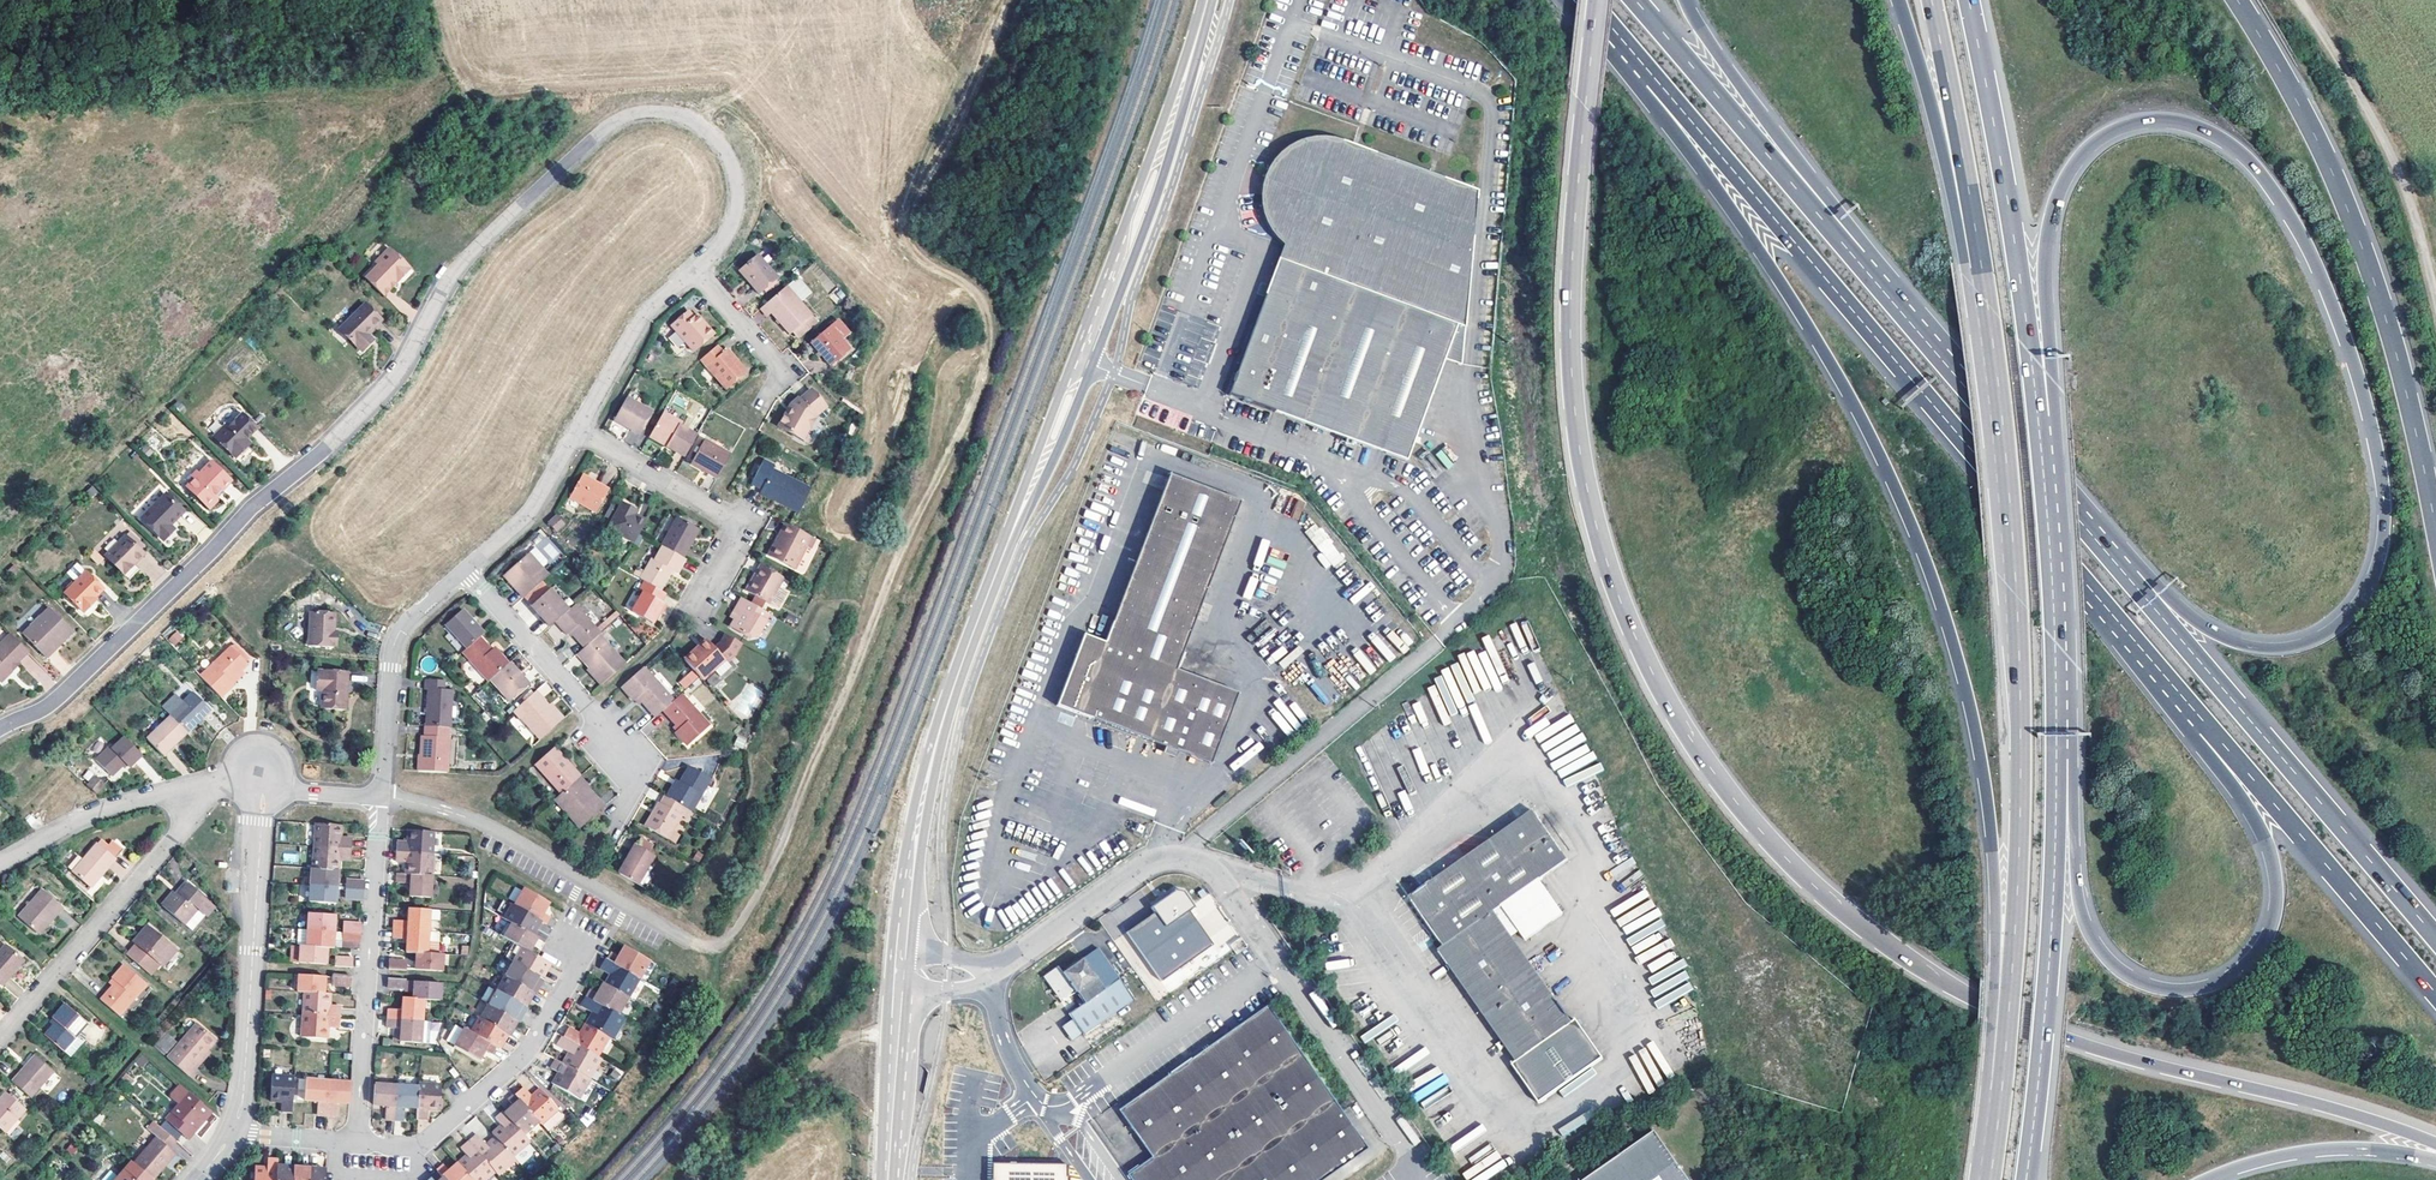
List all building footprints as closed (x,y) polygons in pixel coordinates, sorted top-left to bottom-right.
[(1283,245),(1229,394),(1408,461),(1446,359),(1463,365),(1477,191),(1352,145),(1333,138),(1322,137),(1306,139),(1288,145),(1272,158),(1263,174),(1260,191),(1261,208),(1263,217),(1270,230),(1283,245)] [(414,267),(393,247),(368,273),(388,293),(414,267)] [(778,282),(757,258),(738,274),(758,298),(778,282)] [(789,287),(804,305),(815,296),(799,278),(789,287)] [(789,287),(765,309),(771,317),(774,315),(790,335),(793,333),(810,319),(813,316),(804,305),(789,287)] [(838,287),(829,295),(836,304),(845,295),(838,287)] [(383,319),(366,302),(341,327),(360,349),(374,336),(370,332),(383,319)] [(704,328),(697,320),(691,313),(675,327),(696,352),(716,334),(708,325),(704,328)] [(704,328),(708,325),(701,317),(697,320),(704,328)] [(814,323),(810,319),(793,333),(797,337),(814,323)] [(835,327),(847,342),(855,335),(842,321),(835,327)] [(847,342),(835,327),(813,345),(833,369),(855,350),(847,342)] [(728,353),(721,345),(704,360),(731,391),(751,373),(731,350),(728,353)] [(828,408),(812,391),(797,404),(790,418),(787,415),(779,429),(804,443),(818,418),(828,408)] [(654,415),(628,400),(616,421),(641,436),(654,415)] [(261,427),(246,412),(231,427),(228,425),(215,437),(237,460),(248,448),(244,444),(261,427)] [(683,425),(665,414),(653,435),(672,445),(669,451),(685,460),(698,438),(681,428),(683,425)] [(650,440),(669,451),(672,445),(653,435),(650,440)] [(693,465),(718,480),(732,457),(706,443),(693,465)] [(1448,468),(1458,458),(1446,445),(1435,455),(1448,468)] [(234,481),(213,462),(189,486),(212,508),(219,502),(219,495),(234,481)] [(784,506),(799,514),(812,490),(775,472),(777,468),(765,463),(754,486),(785,503),(784,506)] [(611,491),(584,477),(571,499),(597,514),(611,491)] [(1236,503),(1166,478),(1103,646),(1082,639),(1054,710),(1209,767),(1235,695),(1173,673),(1236,503)] [(161,537),(171,528),(169,526),(183,513),(166,496),(143,519),(161,537)] [(1299,520),(1305,502),(1291,497),(1284,514),(1299,520)] [(612,500),(606,515),(612,518),(618,502),(612,500)] [(609,531),(634,547),(641,535),(647,525),(633,516),(634,513),(624,506),(609,531)] [(558,518),(550,525),(556,531),(564,525),(558,518)] [(665,548),(685,560),(702,531),(679,518),(662,547),(665,548)] [(1304,532),(1321,552),(1316,556),(1327,571),(1344,557),(1316,522),(1304,532)] [(811,549),(814,550),(819,541),(800,530),(793,527),(782,548),(779,547),(774,558),(799,571),(811,549)] [(171,528),(161,537),(165,541),(174,532),(171,528)] [(130,583),(141,572),(135,566),(144,557),(126,538),(106,558),(130,583)] [(685,560),(665,548),(657,562),(654,561),(646,576),(643,580),(646,582),(662,591),(674,572),(680,574),(687,561),(685,560)] [(525,600),(549,579),(528,556),(504,576),(525,600)] [(78,582),(86,574),(75,563),(67,571),(78,582)] [(787,580),(763,567),(749,594),(772,607),(772,606),(781,590),(787,580)] [(634,575),(643,580),(646,576),(638,571),(634,575)] [(78,582),(65,594),(84,613),(94,603),(92,601),(103,590),(86,574),(78,582)] [(1243,595),(1250,599),(1259,580),(1252,576),(1243,595)] [(662,591),(646,582),(640,592),(643,594),(633,613),(653,624),(663,606),(661,604),(667,594),(662,591)] [(781,590),(772,606),(781,610),(790,595),(781,590)] [(556,624),(569,613),(550,592),(531,608),(551,629),(556,624)] [(743,600),(736,613),(741,616),(737,624),(734,629),(751,639),(759,637),(767,622),(764,620),(767,614),(743,600)] [(569,613),(556,624),(568,637),(570,635),(585,650),(601,636),(603,634),(577,605),(569,613)] [(49,609),(23,634),(47,659),(73,634),(49,609)] [(446,627),(467,652),(480,640),(484,637),(475,626),(476,624),(465,611),(446,627)] [(615,612),(597,625),(601,631),(612,623),(613,625),(621,619),(615,612)] [(732,621),(737,624),(741,616),(736,613),(732,621)] [(337,614),(313,614),(313,648),(342,648),(342,636),(337,636),(337,614)] [(167,639),(174,647),(184,637),(177,629),(167,639)] [(1368,638),(1390,662),(1396,657),(1374,633),(1368,638)] [(27,653),(8,634),(0,642),(0,679),(9,670),(12,673),(19,667),(16,663),(27,653)] [(605,684),(627,665),(601,636),(585,650),(579,655),(605,684)] [(716,651),(728,664),(736,657),(743,645),(728,636),(723,645),(716,651)] [(491,652),(480,640),(467,652),(464,654),(489,684),(491,682),(509,667),(493,649),(491,652)] [(703,653),(712,646),(708,642),(699,650),(703,653)] [(233,647),(248,664),(252,661),(236,644),(233,647)] [(700,679),(704,684),(707,681),(716,673),(721,679),(733,670),(728,664),(716,651),(712,646),(703,653),(699,650),(685,662),(700,679)] [(202,676),(221,697),(235,684),(232,681),(249,665),(248,664),(233,647),(202,676)] [(528,686),(510,666),(509,667),(491,682),(508,702),(528,686)] [(692,670),(678,682),(685,689),(698,677),(692,670)] [(325,685),(325,693),(350,695),(351,672),(320,671),(319,684),(325,685)] [(643,671),(621,690),(634,705),(638,701),(656,719),(664,712),(673,704),(643,671)] [(712,687),(721,679),(716,673),(707,681),(712,687)] [(1310,685),(1323,704),(1336,695),(1323,676),(1310,685)] [(445,679),(426,679),(426,690),(429,691),(428,726),(454,726),(454,691),(446,690),(445,679)] [(543,696),(552,691),(546,683),(538,688),(543,696)] [(170,715),(186,732),(210,710),(194,693),(183,703),(176,695),(163,707),(170,715)] [(350,695),(325,693),(324,708),(349,709),(350,695)] [(521,718),(541,741),(562,723),(536,693),(521,706),(526,713),(521,718)] [(673,704),(664,712),(678,730),(674,734),(685,747),(707,728),(680,697),(673,704)] [(186,732),(170,715),(146,738),(163,754),(186,732)] [(447,772),(450,772),(453,737),(451,737),(451,728),(428,726),(427,736),(424,737),(423,755),(426,755),(425,770),(447,772)] [(743,749),(747,739),(737,735),(733,745),(743,749)] [(131,766),(142,755),(125,737),(113,748),(111,746),(97,760),(113,776),(128,763),(131,766)] [(556,749),(536,767),(562,795),(580,780),(582,778),(556,749)] [(683,808),(690,813),(708,782),(688,770),(676,790),(672,787),(665,798),(683,808)] [(88,787),(96,793),(104,784),(96,777),(88,787)] [(562,795),(556,800),(582,829),(606,808),(580,780),(562,795)] [(665,798),(663,797),(659,805),(657,804),(643,828),(666,841),(681,817),(679,816),(683,808),(665,798)] [(1515,1059),(1571,1019),(1496,911),(1503,906),(1541,879),(1569,861),(1534,811),(1410,898),(1444,947),(1440,950),(1515,1059)] [(337,838),(338,825),(313,823),(312,845),(349,847),(349,839),(337,838)] [(397,841),(397,849),(432,851),(433,830),(408,829),(407,841),(397,841)] [(103,840),(100,844),(117,860),(125,852),(114,841),(110,845),(103,840)] [(117,860),(100,844),(75,873),(92,889),(117,860)] [(619,872),(638,883),(655,855),(635,844),(619,872)] [(348,860),(349,849),(312,847),(311,862),(337,864),(337,859),(348,860)] [(406,866),(430,868),(431,854),(397,852),(396,859),(407,860),(406,866)] [(406,866),(406,877),(430,879),(430,868),(406,866)] [(311,867),(310,877),(336,879),(336,868),(311,867)] [(310,877),(310,885),(335,886),(336,879),(310,877)] [(364,880),(346,879),(345,887),(345,888),(364,889),(364,880)] [(1541,879),(1503,906),(1526,939),(1564,912),(1541,879)] [(173,892),(161,906),(191,932),(213,906),(187,883),(176,895),(173,892)] [(409,888),(408,901),(430,902),(431,885),(397,883),(397,887),(409,888)] [(309,895),(335,897),(335,886),(310,885),(309,895)] [(363,898),(364,889),(345,888),(344,897),(363,898)] [(516,906),(540,920),(548,925),(552,917),(544,913),(550,902),(526,888),(516,906)] [(44,889),(21,917),(38,932),(51,918),(53,920),(65,906),(44,889)] [(1127,932),(1161,980),(1212,944),(1188,910),(1193,906),(1183,892),(1175,891),(1152,907),(1155,911),(1127,932)] [(510,922),(536,937),(539,929),(536,927),(540,920),(516,906),(515,905),(506,920),(510,922)] [(395,921),(394,930),(428,932),(429,921),(441,922),(441,912),(430,911),(408,910),(408,921),(395,921)] [(333,933),(333,917),(308,916),(307,932),(333,933)] [(502,936),(523,949),(532,954),(536,947),(534,946),(539,939),(536,937),(510,922),(502,936)] [(126,954),(148,974),(164,958),(166,960),(175,950),(148,927),(142,934),(144,936),(126,954)] [(307,932),(298,931),(297,947),(300,947),(307,948),(326,949),(332,949),(332,940),(333,933),(307,932)] [(342,941),(354,942),(355,933),(343,931),(343,934),(333,933),(332,940),(342,941)] [(439,932),(428,932),(428,935),(428,945),(438,946),(439,932)] [(428,945),(428,935),(394,933),(394,939),(407,940),(406,954),(416,954),(427,955),(437,956),(438,946),(428,945)] [(1231,946),(1234,950),(1236,953),(1247,946),(1242,938),(1231,946)] [(0,952),(0,983),(2,985),(23,961),(5,946),(0,952)] [(613,953),(609,960),(639,978),(649,960),(625,946),(619,956),(613,953)] [(300,947),(300,954),(326,956),(326,949),(307,948),(300,947)] [(515,964),(541,979),(550,964),(538,957),(532,954),(523,949),(515,964)] [(299,962),(325,964),(326,956),(300,954),(299,962)] [(416,954),(415,967),(442,968),(442,956),(437,956),(427,955),(416,954)] [(335,966),(353,967),(353,957),(336,956),(336,964),(335,966)] [(609,960),(607,959),(603,969),(613,975),(607,985),(628,997),(639,978),(609,960)] [(1063,975),(1085,1006),(1071,1017),(1074,1021),(1084,1036),(1085,1038),(1136,1002),(1121,980),(1107,990),(1085,959),(1063,975)] [(505,976),(506,977),(535,993),(539,996),(543,989),(537,985),(541,979),(515,964),(514,963),(505,976)] [(101,1000),(119,1015),(146,985),(123,966),(113,979),(117,982),(101,1000)] [(299,976),(298,987),(324,988),(324,978),(299,976)] [(498,992),(526,1008),(535,993),(506,977),(498,992)] [(334,987),(351,987),(352,979),(334,978),(334,987)] [(388,979),(388,987),(405,989),(405,982),(405,981),(388,979)] [(537,985),(543,989),(544,990),(548,983),(541,979),(537,985)] [(414,983),(405,982),(405,989),(405,991),(413,992),(414,983)] [(425,998),(439,998),(440,985),(414,983),(413,992),(413,997),(425,998)] [(592,991),(588,998),(618,1015),(628,997),(607,985),(605,984),(599,995),(592,991)] [(529,1010),(526,1008),(498,992),(497,991),(489,1004),(490,1005),(514,1019),(515,1020),(520,1012),(526,1015),(529,1010)] [(302,1005),(329,1007),(330,994),(323,994),(303,992),(302,1005)] [(618,1015),(588,998),(583,1008),(593,1014),(586,1026),(609,1039),(612,1041),(625,1020),(618,1015)] [(389,1014),(424,1016),(425,1001),(404,1000),(403,1010),(389,1009),(389,1014)] [(84,1043),(76,1036),(86,1023),(65,1005),(53,1018),(57,1022),(45,1035),(71,1058),(84,1043)] [(302,1005),(302,1014),(340,1016),(340,1007),(329,1007),(302,1005)] [(481,1020),(505,1034),(514,1019),(490,1005),(481,1020)] [(1120,1110),(1138,1134),(1153,1156),(1128,1174),(1132,1179),(1324,1179),(1369,1148),(1269,1005),(1250,1018),(1197,1056),(1175,1071),(1145,1092),(1120,1110)] [(526,1017),(526,1015),(520,1012),(515,1020),(522,1024),(526,1017)] [(301,1024),(328,1025),(339,1026),(340,1016),(302,1014),(301,1024)] [(423,1043),(424,1022),(388,1019),(388,1028),(402,1029),(401,1042),(423,1043)] [(472,1033),(497,1047),(500,1042),(502,1043),(507,1035),(505,1034),(481,1020),(480,1019),(472,1033)] [(1571,1019),(1515,1059),(1517,1062),(1512,1066),(1538,1103),(1601,1059),(1575,1021),(1573,1022),(1571,1019)] [(1084,1036),(1074,1021),(1064,1028),(1075,1044),(1084,1036)] [(432,1022),(424,1022),(423,1043),(430,1044),(432,1022)] [(492,1056),(497,1047),(472,1033),(465,1028),(456,1023),(446,1039),(479,1060),(484,1052),(492,1056)] [(169,1058),(191,1077),(198,1069),(196,1067),(219,1041),(198,1024),(169,1058)] [(328,1025),(301,1024),(300,1038),(327,1040),(328,1025)] [(570,1029),(565,1039),(598,1057),(609,1039),(586,1026),(581,1034),(570,1029)] [(178,1040),(166,1030),(162,1035),(173,1045),(178,1040)] [(173,1045),(162,1035),(157,1040),(168,1050),(173,1045)] [(598,1057),(565,1039),(560,1049),(569,1055),(563,1065),(589,1080),(601,1059),(598,1057)] [(168,1050),(157,1040),(153,1045),(165,1054),(168,1050)] [(11,1083),(29,1099),(53,1072),(34,1056),(11,1083)] [(578,1100),(589,1080),(563,1065),(556,1060),(550,1070),(557,1074),(552,1084),(578,1100)] [(269,1102),(281,1102),(282,1079),(271,1078),(269,1102)] [(294,1079),(282,1079),(281,1102),(280,1114),(292,1115),(294,1079)] [(305,1102),(313,1103),(315,1080),(305,1079),(305,1102)] [(325,1117),(327,1081),(315,1080),(313,1103),(317,1103),(317,1116),(325,1117)] [(336,1103),(344,1104),(346,1082),(331,1081),(329,1117),(335,1117),(336,1103)] [(346,1082),(344,1104),(352,1104),(353,1082),(346,1082)] [(385,1119),(390,1120),(392,1085),(376,1084),(375,1105),(386,1106),(385,1119)] [(419,1084),(418,1086),(417,1108),(417,1120),(423,1121),(425,1084),(419,1084)] [(425,1084),(423,1121),(426,1122),(427,1110),(438,1111),(440,1085),(425,1084)] [(408,1086),(397,1085),(395,1120),(403,1121),(404,1107),(407,1107),(408,1086)] [(408,1086),(407,1107),(417,1108),(418,1086),(408,1086)] [(524,1089),(516,1096),(539,1122),(541,1124),(558,1109),(542,1091),(533,1099),(524,1089)] [(6,1094),(0,1101),(0,1132),(3,1134),(24,1111),(6,1094)] [(210,1114),(189,1096),(179,1107),(182,1109),(175,1116),(173,1115),(165,1123),(186,1142),(210,1114)] [(523,1135),(539,1122),(516,1096),(509,1102),(513,1107),(505,1115),(523,1135)] [(530,1142),(523,1135),(505,1115),(503,1113),(495,1120),(500,1127),(492,1134),(494,1136),(512,1157),(530,1142)] [(134,1165),(151,1179),(153,1179),(173,1158),(167,1152),(176,1142),(163,1131),(134,1165)] [(1656,1131),(1586,1179),(1690,1179),(1656,1131)] [(476,1135),(469,1142),(495,1172),(497,1175),(515,1160),(512,1157),(494,1136),(484,1144),(476,1135)] [(469,1142),(461,1149),(467,1156),(458,1164),(473,1179),(485,1179),(495,1172),(469,1142)] [(276,1170),(276,1160),(266,1159),(266,1169),(254,1170),(254,1179),(275,1179),(276,1170)] [(445,1179),(473,1179),(458,1164),(457,1163),(449,1170),(444,1165),(436,1170),(438,1172),(444,1179),(445,1179)] [(993,1179),(1069,1179),(1069,1176),(1067,1176),(1068,1164),(993,1163),(993,1179)] [(134,1165),(133,1165),(120,1179),(151,1179),(134,1165)] [(294,1171),(293,1179),(309,1179),(310,1170),(301,1170),(302,1167),(294,1168),(294,1171)] [(309,1179),(324,1179),(325,1175),(319,1174),(319,1168),(310,1168),(310,1170),(309,1179)] [(275,1179),(293,1179),(294,1171),(276,1170),(275,1179)] [(102,1179),(113,1179),(116,1178),(112,1171),(101,1178),(102,1179)]
